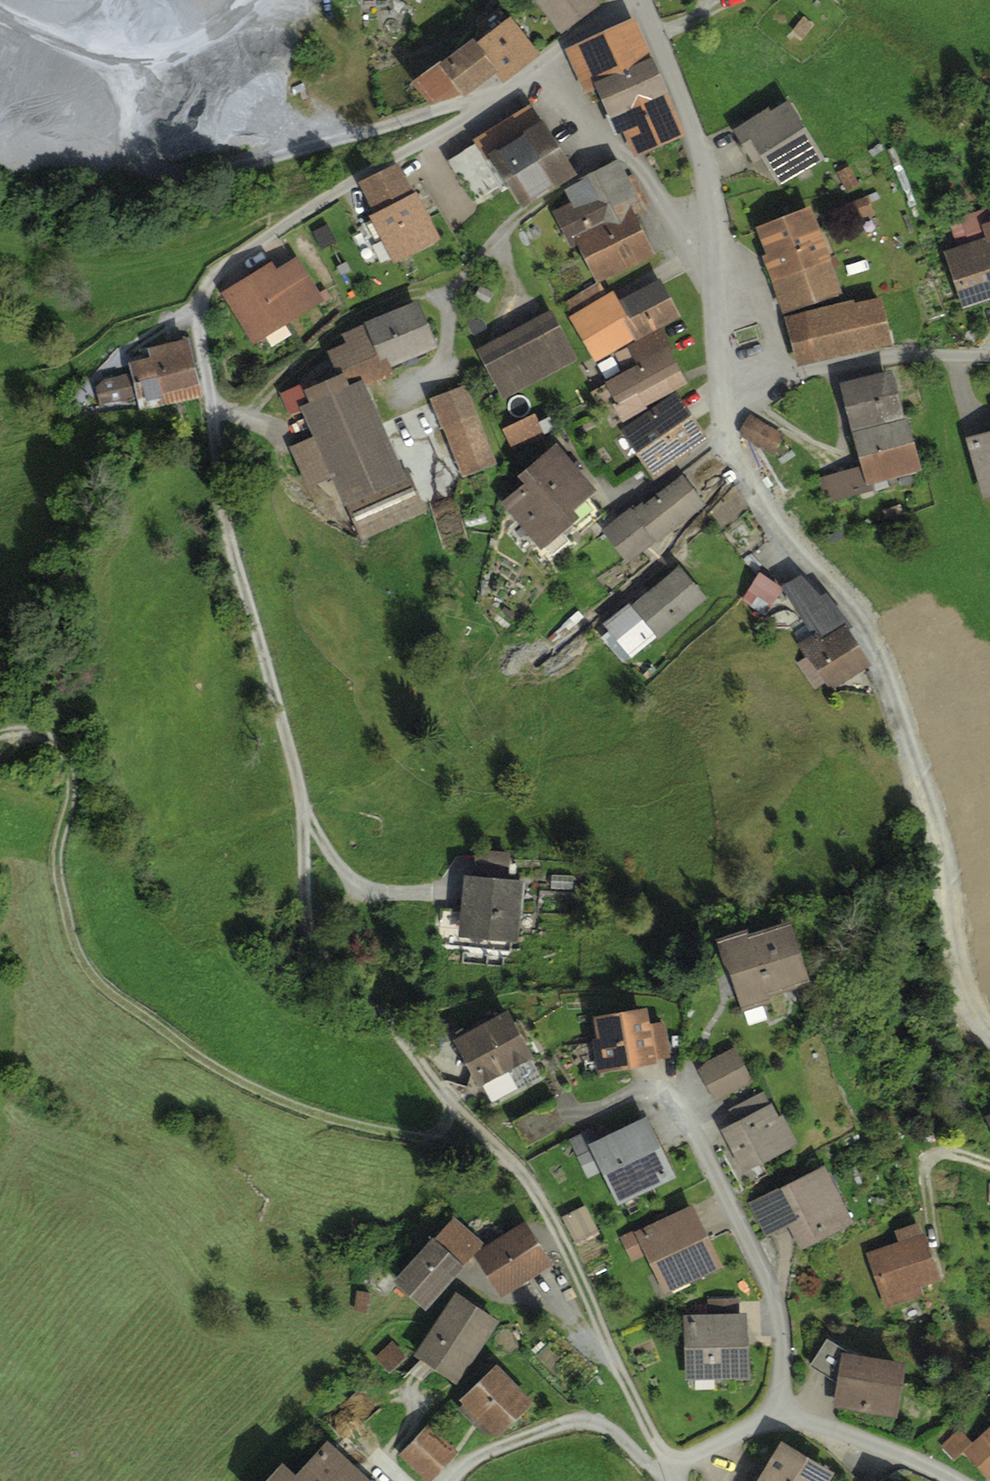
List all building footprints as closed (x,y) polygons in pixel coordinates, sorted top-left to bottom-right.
[(560,35),(600,5),(597,0),(534,0),(560,35)] [(473,35),(412,80),(431,105),(462,92),(465,95),(496,71),(503,80),(540,52),(512,14),(477,40),(473,35)] [(635,18),(565,49),(585,93),(596,88),(617,134),(624,131),(635,156),(686,133),(667,93),(669,92),(635,18)] [(769,106),(733,127),(753,162),(762,157),(778,185),(824,157),(789,98),(771,109),(769,106)] [(531,100),(472,136),(476,142),(448,160),(473,200),(508,179),(523,203),(575,172),(531,100)] [(570,200),(551,209),(571,248),(578,244),(598,283),(655,254),(634,212),(643,207),(618,158),(575,179),(577,182),(564,189),(570,200)] [(399,162),(359,182),(374,211),(369,213),(372,218),(365,222),(375,241),(383,237),(393,258),(436,237),(399,162)] [(859,183),(850,165),(836,171),(846,190),(859,183)] [(874,212),(868,195),(848,202),(855,219),(874,212)] [(944,250),(963,307),(989,298),(989,206),(949,219),(956,239),(967,235),(969,242),(944,250)] [(810,207),(756,226),(765,253),(762,254),(782,311),(840,290),(810,207)] [(272,259),(220,291),(251,344),(325,300),(298,255),(277,268),(272,259)] [(572,313),(568,315),(595,360),(680,314),(660,277),(618,301),(612,290),(606,294),(572,313)] [(572,313),(606,294),(600,283),(566,302),(572,313)] [(855,298),(783,315),(795,369),(894,346),(882,296),(856,302),(855,298)] [(418,299),(366,321),(366,323),(342,332),(346,341),(327,349),(338,374),(342,373),(348,385),(364,378),(367,386),(396,374),(393,365),(438,347),(418,299)] [(551,309),(477,349),(503,399),(578,359),(551,309)] [(627,370),(606,382),(607,384),(592,392),(613,428),(650,408),(648,406),(689,383),(660,331),(619,354),(627,370)] [(202,395),(188,337),(148,347),(150,355),(128,360),(130,372),(105,378),(95,386),(100,407),(137,398),(140,410),(202,395)] [(891,369),(839,383),(852,431),(904,417),(891,369)] [(314,435),(291,445),(309,485),(333,475),(362,540),(428,511),(408,465),(404,467),(367,386),(364,378),(348,385),(342,373),(338,374),(313,384),(311,380),(281,393),(290,413),(302,408),(314,435)] [(466,385),(430,399),(462,477),(497,463),(466,385)] [(678,391),(622,429),(656,476),(711,437),(678,391)] [(535,412),(503,428),(513,451),(546,435),(535,412)] [(786,434),(750,413),(738,433),(775,454),(786,434)] [(904,417),(852,431),(862,465),(867,484),(872,483),(922,468),(907,416),(904,417)] [(966,435),(984,498),(989,497),(989,429),(966,435)] [(574,509),(597,490),(556,441),(518,473),(525,481),(574,509)] [(862,465),(817,477),(824,503),(874,489),(872,483),(867,484),(862,465)] [(633,503),(600,528),(627,563),(704,504),(682,476),(645,504),(642,501),(635,506),(633,503)] [(525,481),(501,501),(541,549),(580,517),(574,509),(525,481)] [(629,602),(604,623),(633,658),(657,637),(659,639),(708,597),(680,564),(632,605),(629,602)] [(781,585),(760,571),(741,600),(763,613),(781,585)] [(818,642),(845,624),(824,593),(801,575),(781,588),(818,642)] [(805,651),(832,691),(872,664),(845,624),(818,642),(805,651)] [(532,881),(470,873),(465,915),(527,922),(532,881)] [(816,921),(740,939),(756,1003),(831,985),(816,921)] [(673,1010),(605,1016),(610,1066),(677,1060),(673,1010)] [(518,1015),(461,1042),(482,1087),(539,1060),(518,1015)] [(750,1047),(709,1064),(723,1095),(763,1078),(750,1047)] [(789,1103),(734,1128),(749,1163),(805,1138),(789,1103)] [(596,1131),(576,1140),(591,1175),(611,1166),(625,1198),(682,1173),(658,1119),(601,1143),(596,1131)] [(835,1169),(758,1205),(772,1233),(799,1221),(810,1244),(860,1221),(835,1169)] [(703,1201),(625,1235),(634,1257),(654,1248),(670,1285),(728,1260),(703,1201)] [(598,1231),(589,1214),(573,1222),(581,1240),(598,1231)] [(537,1216),(485,1245),(511,1291),(563,1262),(537,1216)] [(907,1240),(873,1250),(888,1301),(948,1283),(930,1222),(904,1230),(907,1240)] [(440,1236),(403,1279),(430,1302),(468,1260),(440,1236)] [(464,1287),(421,1346),(464,1377),(507,1317),(464,1287)] [(708,1329),(692,1329),(691,1371),(755,1372),(756,1312),(708,1311),(708,1329)] [(914,1359),(849,1348),(840,1401),(906,1412),(914,1359)] [(505,1362),(468,1398),(504,1436),(542,1400),(505,1362)] [(404,1459),(427,1480),(433,1480),(461,1450),(435,1426),(404,1459)] [(973,1451),(989,1470),(989,1436),(973,1451)] [(786,1437),(760,1480),(837,1480),(843,1471),(786,1437)] [(327,1446),(311,1462),(303,1449),(271,1480),(363,1480),(327,1446)]
